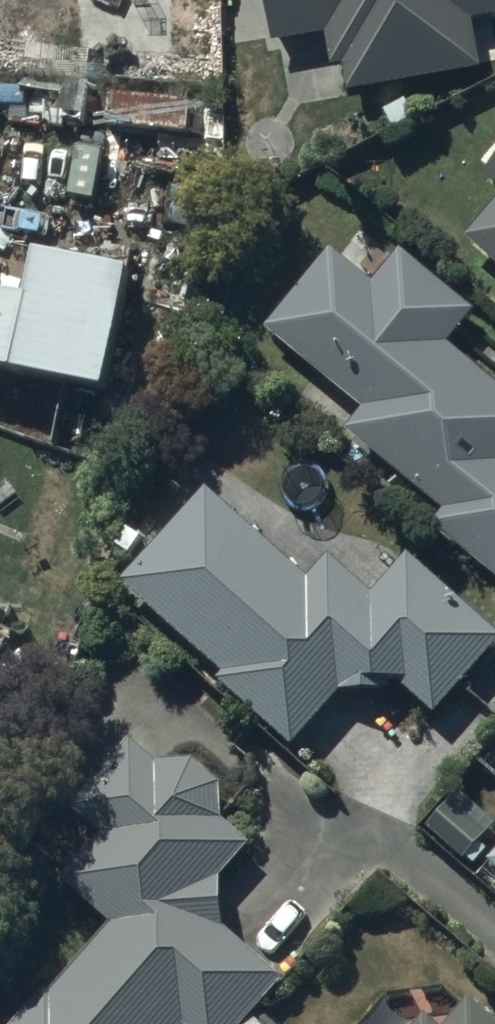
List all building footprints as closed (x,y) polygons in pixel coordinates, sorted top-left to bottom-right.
[(271,54),(324,44),(328,74),(342,75),(346,97),(482,73),(474,29),(494,24),(494,0),(262,0),(271,54)] [(486,191),(494,199),(494,181),(486,191)] [(464,253),(494,279),(494,216),(464,253)] [(398,266),(375,297),(327,262),(262,348),(360,422),(342,446),(444,522),(431,539),(494,587),(494,393),(447,357),(473,322),(398,266)] [(0,318),(0,392),(104,415),(131,296),(36,275),(25,324),(0,318)] [(210,498),(123,598),(228,689),(221,698),(294,762),(341,707),(367,710),(396,699),(408,700),(437,725),(494,659),(494,641),(404,562),(370,601),(330,566),(312,587),(210,498)] [(0,706),(0,746),(14,712),(0,706)] [(74,819),(106,848),(63,896),(110,938),(33,1023),(260,1023),(288,993),(226,938),(224,888),(249,858),(223,835),(223,797),(193,772),(157,774),(132,753),(74,819)] [(473,1009),(459,1023),(489,1023),(473,1009)]
